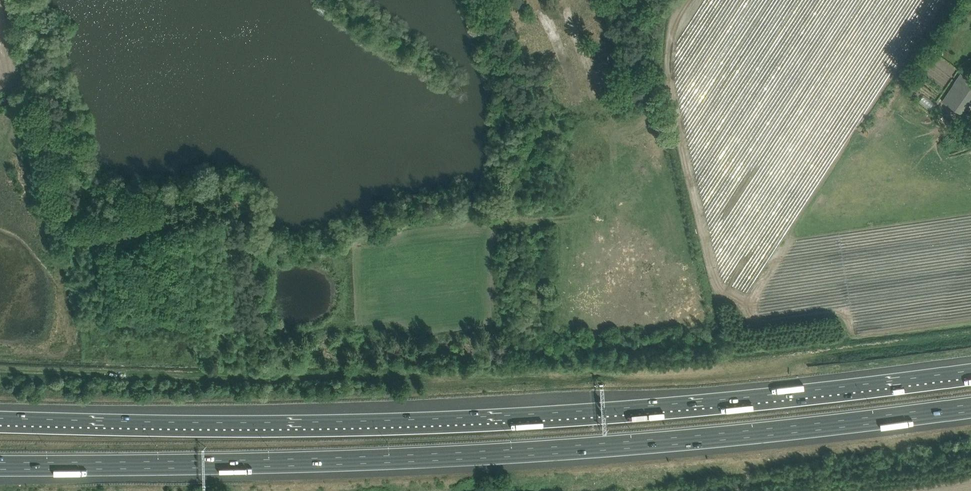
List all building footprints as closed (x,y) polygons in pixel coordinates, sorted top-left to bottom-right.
[(943,99),(963,113),(970,102),(970,78),(962,72),(943,99)] [(905,415),(904,408),(885,410),(885,418),(905,415)] [(523,450),(523,442),(503,442),(503,451),(523,450)] [(376,447),(376,455),(401,455),(401,447),(376,447)]
